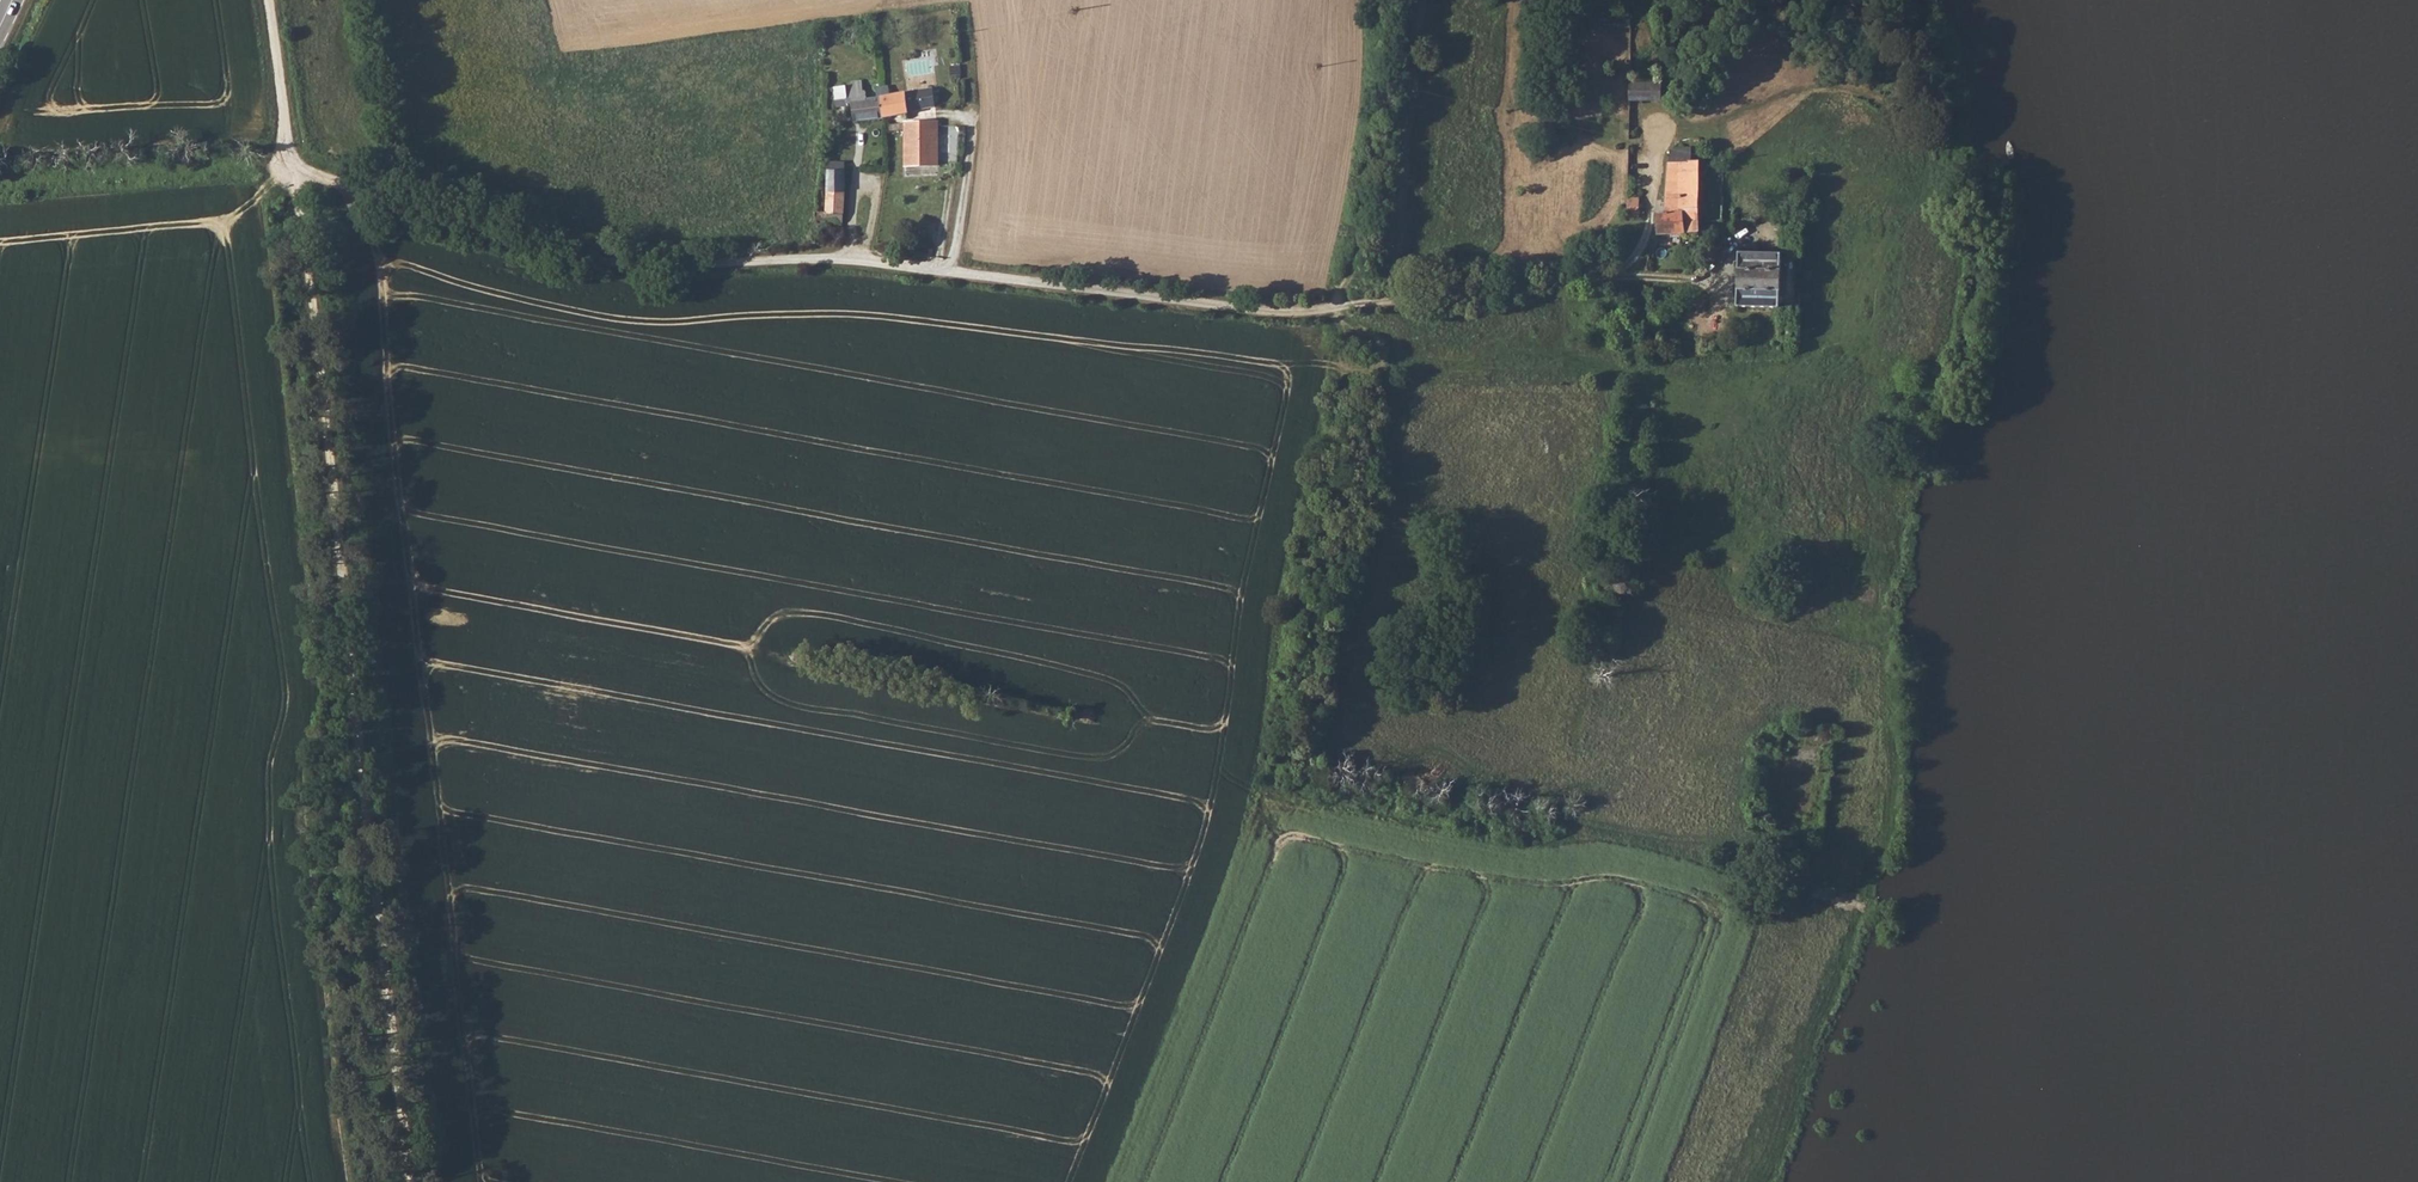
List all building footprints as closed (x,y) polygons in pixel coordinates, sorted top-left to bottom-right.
[(1658,77),(1624,79),(1624,98),(1657,96),(1658,77)] [(865,91),(863,91),(861,80),(851,82),(851,85),(833,87),(836,108),(852,106),(854,122),(883,118),(884,120),(885,120),(882,95),(866,98),(865,91)] [(932,88),(882,95),(885,120),(910,116),(910,112),(935,109),(932,88)] [(938,121),(903,122),(903,167),(939,167),(938,121)] [(1654,229),(1653,235),(1694,238),(1700,163),(1706,163),(1707,153),(1694,152),(1693,145),(1670,145),(1667,157),(1661,212),(1655,213),(1654,229)] [(826,187),(816,187),(815,211),(815,228),(842,229),(845,171),(827,170),(826,187)] [(1624,213),(1637,214),(1637,196),(1624,196),(1624,213)] [(1768,313),(1772,258),(1735,256),(1729,310),(1768,313)]
